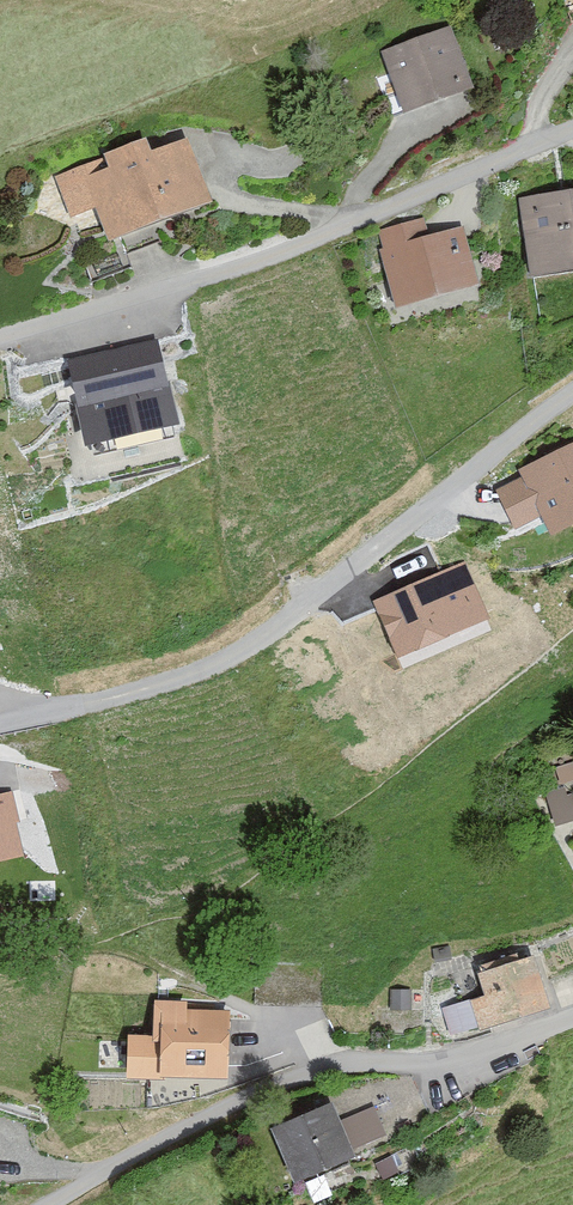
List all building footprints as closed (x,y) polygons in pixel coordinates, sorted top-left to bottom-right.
[(459,33),(392,60),(416,120),(483,94),(459,33)] [(166,158),(159,140),(60,180),(77,223),(109,211),(123,246),(224,206),(199,144),(166,158)] [(526,208),(543,289),(572,283),(572,199),(526,208)] [(433,225),(390,237),(412,319),(492,297),(475,235),(438,245),(433,225)] [(184,395),(170,346),(85,371),(95,408),(86,410),(99,455),(190,429),(180,396),(184,395)] [(531,479),(533,484),(509,496),(531,538),(558,524),(570,547),(572,545),(572,456),(531,479)] [(482,618),(462,571),(380,606),(400,652),(482,618)] [(562,823),(572,819),(572,782),(549,791),(562,823)] [(9,847),(0,807),(0,849),(9,847)] [(560,1007),(542,952),(488,970),(495,993),(452,1008),(461,1033),(490,1024),(492,1030),(560,1007)] [(195,1001),(175,1001),(175,1075),(241,1074),(240,1010),(195,1010),(195,1001)] [(347,1125),(336,1105),(279,1134),(308,1189),(371,1157),(367,1151),(389,1140),(374,1111),(347,1125)]
